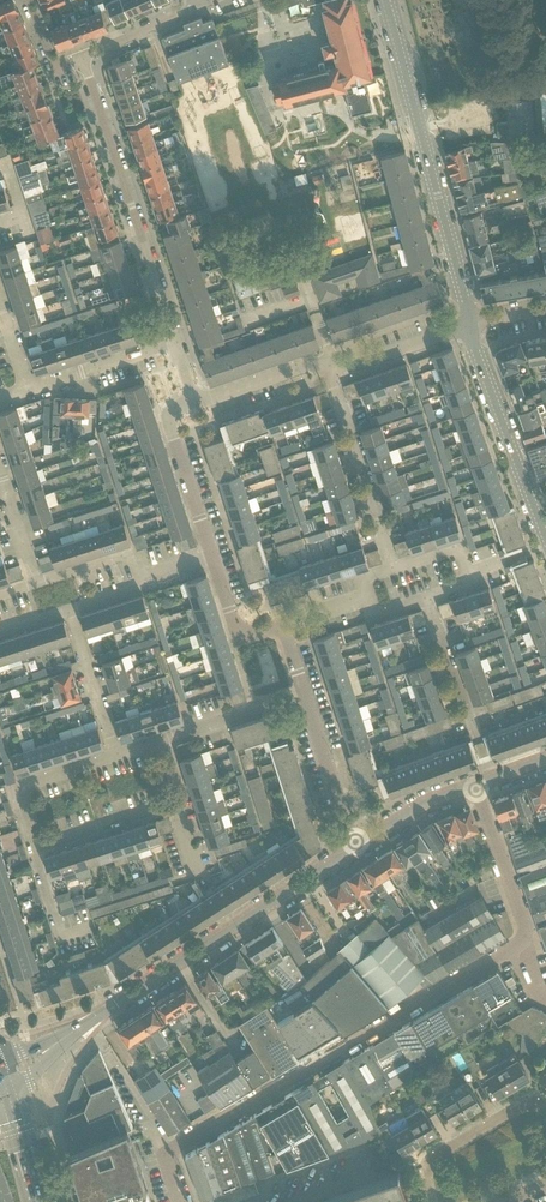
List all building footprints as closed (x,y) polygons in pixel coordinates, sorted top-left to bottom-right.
[(18,10),(14,0),(5,0),(0,2),(0,18),(18,10)] [(57,0),(53,0),(42,5),(45,11),(59,5),(57,0)] [(121,0),(114,0),(107,3),(115,21),(123,18),(123,19),(129,17),(121,0)] [(129,17),(134,15),(134,13),(141,10),(137,0),(121,0),(129,17)] [(141,10),(149,7),(150,8),(155,6),(153,0),(137,0),(141,10)] [(272,11),(273,11),(300,0),(276,0),(269,3),(272,11)] [(326,7),(324,8),(333,40),(324,43),(326,53),(335,50),(339,63),(319,68),(318,67),(318,66),(309,68),(308,70),(308,71),(279,79),(280,81),(273,83),(278,102),(285,100),(287,106),(296,104),(295,100),(345,87),(351,113),(372,107),(364,77),(370,76),(361,40),(351,1),(348,2),(348,0),(324,0),(326,7)] [(91,3),(86,5),(97,34),(102,32),(103,32),(106,31),(107,30),(108,29),(106,25),(113,22),(107,7),(95,12),(91,3)] [(74,10),(75,11),(85,38),(97,34),(86,5),(74,10)] [(3,32),(24,23),(18,10),(0,18),(0,25),(3,32)] [(62,14),(73,43),(85,38),(75,11),(63,16),(62,14)] [(73,43),(62,14),(55,16),(59,25),(51,28),(59,48),(73,43)] [(161,38),(168,56),(178,82),(229,63),(212,18),(203,22),(201,17),(188,22),(190,27),(161,38)] [(1,39),(3,45),(29,36),(24,24),(24,23),(3,32),(5,37),(1,39)] [(10,50),(12,56),(33,49),(29,36),(3,45),(6,52),(10,50)] [(144,49),(151,68),(158,65),(151,46),(144,49)] [(13,71),(33,64),(38,62),(33,49),(12,56),(15,62),(10,64),(13,71)] [(109,76),(111,81),(132,74),(127,60),(108,67),(111,75),(109,76)] [(33,64),(13,71),(4,74),(6,80),(5,81),(7,87),(36,76),(34,71),(35,69),(33,64)] [(153,71),(157,81),(164,79),(160,68),(153,71)] [(114,86),(117,94),(136,88),(132,74),(111,81),(113,87),(114,86)] [(36,76),(7,87),(12,99),(15,98),(42,88),(40,82),(39,82),(36,76)] [(164,79),(157,81),(162,93),(168,90),(164,79)] [(176,79),(168,82),(172,92),(180,89),(176,79)] [(537,84),(542,143),(545,142),(545,83),(537,84)] [(14,104),(16,111),(45,100),(43,94),(44,93),(42,88),(15,98),(17,103),(14,104)] [(118,103),(120,109),(141,102),(136,88),(117,94),(120,103),(118,103)] [(272,121),(258,89),(248,93),(261,125),(272,121)] [(446,96),(434,98),(435,106),(447,104),(446,96)] [(27,114),(29,119),(51,111),(49,106),(47,105),(45,100),(16,111),(19,117),(27,114)] [(502,122),(497,122),(497,137),(503,136),(509,136),(509,138),(533,137),(531,101),(507,102),(508,122),(502,122)] [(141,102),(120,109),(122,114),(124,114),(127,122),(128,122),(130,127),(157,118),(176,112),(174,105),(155,111),(145,114),(141,102)] [(23,127),(25,134),(54,123),(52,117),(53,116),(51,111),(29,119),(31,124),(23,127)] [(169,114),(172,123),(179,120),(176,112),(169,114)] [(132,140),(133,141),(153,134),(151,127),(159,124),(157,118),(130,127),(128,127),(130,133),(129,135),(131,139),(132,140)] [(272,121),(261,125),(265,134),(275,130),(272,121)] [(54,136),(55,136),(60,134),(58,129),(56,128),(54,123),(25,134),(27,140),(36,137),(38,142),(54,136)] [(60,134),(49,138),(49,139),(52,138),(56,149),(53,150),(53,151),(58,149),(87,140),(86,138),(87,137),(86,133),(85,133),(83,127),(65,132),(60,134)] [(179,131),(173,133),(173,134),(173,135),(175,141),(181,139),(179,132),(179,131)] [(135,148),(137,154),(166,144),(164,138),(155,140),(153,134),(133,141),(133,142),(132,143),(133,147),(135,148)] [(181,139),(175,141),(177,148),(178,150),(179,154),(185,152),(184,148),(181,139)] [(58,149),(60,156),(57,157),(59,163),(71,159),(72,160),(91,153),(89,147),(90,145),(89,142),(87,141),(87,140),(58,149)] [(503,141),(491,143),(493,155),(499,154),(499,151),(505,150),(503,141)] [(141,166),(141,167),(162,160),(159,153),(168,150),(166,144),(137,154),(139,160),(138,161),(139,165),(141,166)] [(519,146),(506,144),(508,151),(514,154),(521,151),(519,146)] [(446,151),(444,152),(448,166),(468,160),(466,152),(472,151),(472,148),(471,145),(464,146),(463,147),(457,148),(446,151)] [(530,146),(522,146),(526,156),(533,154),(530,146)] [(17,150),(11,153),(14,161),(21,158),(21,157),(17,150)] [(382,277),(411,270),(427,265),(434,264),(405,151),(378,158),(379,164),(387,163),(389,173),(386,174),(388,181),(391,180),(395,196),(392,196),(393,203),(397,202),(401,218),(398,219),(399,225),(403,225),(407,240),(401,242),(400,242),(401,249),(409,247),(413,262),(409,263),(409,265),(403,266),(395,268),(384,271),(381,272),(382,277)] [(65,169),(67,176),(96,166),(94,160),(95,159),(93,155),(92,154),(91,153),(72,160),(74,166),(65,169)] [(188,158),(181,160),(184,167),(190,165),(188,158)] [(14,164),(19,177),(33,172),(28,159),(14,164)] [(510,159),(503,160),(505,173),(508,173),(514,172),(511,161),(511,160),(510,159)] [(144,174),(146,180),(174,170),(172,164),(164,166),(162,160),(141,167),(142,168),(141,169),(142,174),(144,174)] [(468,160),(448,166),(452,180),(464,176),(471,175),(478,172),(477,166),(475,160),(468,160)] [(190,165),(184,167),(187,176),(193,174),(190,165)] [(72,189),(100,180),(99,178),(100,176),(99,172),(97,172),(96,166),(67,176),(69,182),(78,179),(80,186),(72,189)] [(150,192),(150,193),(170,186),(168,179),(176,176),(174,170),(146,180),(147,186),(147,187),(148,191),(150,192)] [(33,172),(19,177),(23,190),(36,186),(37,186),(42,184),(38,171),(33,172)] [(514,172),(508,173),(510,181),(517,180),(514,172)] [(322,174),(314,176),(316,183),(324,181),(322,174)] [(305,175),(294,178),(297,188),(308,185),(305,175)] [(464,179),(453,182),(457,197),(484,189),(482,180),(481,180),(481,176),(470,177),(464,179)] [(82,192),(85,199),(104,193),(100,180),(72,189),(74,195),(82,192)] [(36,186),(23,190),(27,203),(43,198),(41,191),(44,190),(42,184),(37,186),(36,186)] [(196,184),(190,186),(192,193),(199,191),(196,184)] [(484,189),(457,197),(461,212),(520,196),(516,184),(485,189),(484,189)] [(153,201),(154,206),(183,196),(181,190),(172,193),(170,186),(150,193),(150,194),(150,196),(151,200),(153,201)] [(0,188),(0,210),(10,207),(4,187),(0,188)] [(199,191),(192,193),(195,202),(201,200),(199,191)] [(535,195),(542,217),(544,217),(545,221),(545,191),(535,195)] [(78,208),(81,215),(109,206),(104,193),(85,199),(87,206),(78,208)] [(183,196),(154,206),(156,212),(155,213),(157,217),(158,218),(159,219),(179,213),(177,206),(185,203),(183,196)] [(27,203),(32,217),(47,211),(43,198),(27,203)] [(523,198),(502,204),(503,209),(525,203),(523,198)] [(91,219),(93,226),(113,219),(114,217),(112,213),(111,213),(109,206),(81,215),(83,222),(91,219)] [(208,208),(200,210),(204,223),(212,220),(208,208)] [(32,217),(36,230),(52,224),(47,211),(32,217)] [(481,212),(462,217),(466,231),(498,222),(506,220),(505,212),(485,218),(486,221),(484,221),(481,212)] [(162,231),(164,236),(187,228),(190,227),(186,214),(178,217),(167,221),(171,233),(169,233),(167,230),(162,231)] [(93,226),(85,228),(87,235),(92,249),(100,246),(120,240),(117,231),(118,230),(116,226),(115,225),(113,219),(93,226)] [(531,221),(524,223),(526,232),(533,230),(532,225),(531,221)] [(498,222),(466,231),(469,244),(481,241),(488,239),(486,229),(488,229),(489,232),(499,229),(498,222)] [(52,224),(36,230),(40,244),(41,243),(46,242),(54,239),(49,226),(52,225),(52,224)] [(187,228),(164,236),(171,256),(178,278),(185,300),(192,322),(200,346),(223,338),(245,331),(240,316),(236,317),(235,317),(239,328),(229,331),(222,333),(221,332),(218,333),(214,322),(218,321),(215,315),(212,316),(207,301),(210,299),(208,293),(205,294),(199,279),(206,276),(204,270),(197,272),(192,257),(199,254),(197,248),(190,250),(186,235),(189,234),(187,229),(187,228)] [(532,231),(526,232),(530,245),(536,244),(532,231)] [(69,234),(59,237),(61,244),(71,241),(69,234)] [(538,236),(545,267),(545,239),(545,235),(538,236)] [(470,247),(474,261),(492,256),(490,249),(502,246),(500,239),(470,247)] [(100,246),(105,259),(124,253),(123,250),(125,250),(123,243),(121,244),(120,240),(100,246)] [(17,246),(21,259),(27,257),(31,256),(26,241),(16,244),(17,246)] [(400,242),(390,245),(392,251),(398,249),(401,249),(400,242)] [(536,244),(530,245),(535,265),(541,263),(536,244)] [(1,265),(21,259),(17,246),(0,252),(0,262),(1,265)] [(105,259),(96,262),(97,265),(100,274),(109,271),(128,265),(127,262),(129,262),(127,256),(125,256),(124,253),(105,259)] [(372,254),(311,275),(320,302),(336,296),(333,282),(356,276),(358,286),(379,281),(372,254)] [(492,256),(474,261),(478,275),(502,268),(503,274),(518,270),(516,261),(507,264),(506,260),(494,263),(492,256)] [(25,271),(31,269),(27,257),(21,259),(25,271)] [(1,265),(5,278),(25,271),(21,259),(1,265)] [(393,261),(382,264),(384,271),(395,268),(393,261)] [(290,263),(264,272),(270,289),(296,280),(290,263)] [(109,271),(100,274),(105,286),(107,285),(113,284),(132,277),(132,275),(133,274),(131,268),(129,269),(128,265),(109,271)] [(332,316),(326,319),(334,341),(444,303),(436,280),(433,281),(431,278),(432,277),(433,277),(433,276),(433,275),(433,274),(433,273),(433,272),(432,272),(431,272),(430,272),(429,272),(428,268),(427,265),(422,267),(411,270),(412,273),(418,272),(420,277),(421,276),(425,288),(421,289),(420,287),(419,286),(418,283),(412,285),(413,288),(414,291),(399,297),(398,293),(397,290),(396,291),(390,293),(391,296),(392,299),(377,305),(376,301),(375,298),(374,298),(368,300),(369,303),(370,307),(355,312),(354,309),(353,305),(346,308),(348,311),(349,314),(334,320),(332,316)] [(25,271),(5,278),(9,290),(29,284),(35,282),(31,269),(25,271)] [(65,272),(60,274),(63,286),(69,284),(65,272)] [(247,273),(233,277),(240,298),(253,293),(247,273)] [(492,281),(480,283),(481,289),(484,299),(544,289),(539,273),(517,277),(517,274),(510,275),(510,278),(492,281)] [(105,286),(102,287),(103,292),(108,290),(111,298),(125,294),(137,290),(136,287),(137,287),(135,280),(134,281),(132,277),(113,284),(107,285),(105,286)] [(39,294),(35,282),(29,284),(33,296),(39,294)] [(9,290),(13,302),(33,296),(29,284),(9,290)] [(283,289),(286,298),(300,293),(297,284),(283,289)] [(63,291),(55,294),(58,301),(65,299),(63,291)] [(33,296),(13,302),(17,315),(37,308),(45,306),(41,293),(39,294),(33,296)] [(81,294),(77,295),(80,303),(81,308),(86,306),(84,303),(81,294)] [(65,312),(71,310),(70,306),(68,298),(62,300),(65,312)] [(37,308),(17,315),(22,329),(41,322),(37,308)] [(142,318),(129,322),(136,342),(149,338),(142,318)] [(129,322),(117,326),(123,346),(136,342),(129,322)] [(223,338),(200,346),(202,351),(201,352),(200,353),(200,354),(200,355),(200,356),(201,357),(202,357),(203,357),(204,357),(205,361),(202,362),(210,385),(320,346),(312,323),(312,324),(313,327),(296,333),(294,326),(288,328),(290,335),(275,340),(274,337),(273,337),(268,339),(267,339),(268,343),(253,348),(252,345),(245,347),(246,350),(231,356),(228,346),(221,348),(225,358),(216,361),(212,350),(213,349),(212,346),(224,342),(223,338)] [(117,326),(105,330),(111,350),(123,346),(117,326)] [(105,330),(92,334),(99,354),(111,350),(105,330)] [(77,331),(65,335),(67,342),(74,362),(86,358),(80,338),(77,331)] [(92,334),(80,338),(86,358),(99,354),(92,334)] [(40,342),(43,350),(49,370),(62,366),(55,346),(56,346),(53,338),(40,342)] [(543,338),(525,341),(529,362),(538,360),(540,373),(545,372),(545,353),(543,338)] [(67,342),(56,346),(55,346),(62,366),(74,362),(67,342)] [(498,350),(496,354),(508,386),(519,381),(520,382),(523,381),(522,378),(531,375),(528,366),(527,362),(519,342),(498,350)] [(432,355),(437,367),(457,360),(452,348),(432,355)] [(49,370),(43,350),(30,355),(36,374),(49,370)] [(437,367),(441,380),(461,372),(457,360),(437,367)] [(417,361),(410,363),(413,372),(420,370),(417,361)] [(406,364),(394,368),(400,388),(402,394),(415,390),(406,364)] [(394,368),(381,373),(388,393),(400,388),(394,368)] [(441,380),(446,392),(465,385),(461,372),(441,380)] [(381,373),(369,377),(376,397),(388,393),(381,373)] [(358,388),(361,395),(363,401),(376,397),(369,377),(356,381),(358,388)] [(416,379),(419,388),(425,385),(422,377),(416,379)] [(343,386),(345,393),(358,388),(356,381),(343,386)] [(519,381),(508,386),(516,409),(543,399),(540,391),(540,390),(526,396),(520,382),(519,381)] [(126,395),(129,402),(148,396),(144,383),(120,391),(122,396),(126,395)] [(425,385),(419,388),(422,397),(428,395),(425,385)] [(446,392),(438,394),(442,407),(450,404),(470,397),(465,385),(446,392)] [(347,399),(361,395),(358,388),(345,393),(347,399)] [(327,392),(313,396),(316,403),(329,398),(327,392)] [(129,402),(133,414),(152,408),(148,396),(129,402)] [(316,403),(313,396),(301,401),(308,420),(310,426),(322,422),(318,410),(316,403)] [(450,404),(454,416),(474,409),(470,397),(450,404)] [(54,398),(53,414),(61,415),(67,416),(67,422),(66,441),(72,439),(73,439),(74,423),(75,399),(54,398)] [(331,405),(329,398),(316,403),(318,410),(331,405)] [(75,399),(74,423),(81,423),(82,417),(88,417),(88,412),(96,413),(97,400),(95,400),(75,399)] [(301,401),(288,405),(295,425),(308,420),(301,401)] [(430,401),(424,404),(426,412),(432,410),(430,401)] [(411,405),(413,411),(421,409),(419,403),(411,405)] [(523,427),(544,420),(544,421),(545,421),(545,409),(544,408),(542,403),(518,412),(523,427)] [(1,426),(21,420),(27,418),(23,405),(0,412),(0,423),(1,426)] [(288,405),(276,409),(283,429),(295,425),(288,405)] [(403,407),(394,410),(396,417),(405,414),(403,407)] [(133,414),(137,427),(156,420),(152,408),(133,414)] [(276,409),(264,413),(271,433),(283,429),(276,409)] [(454,416),(459,429),(478,422),(474,409),(454,416)] [(227,437),(204,445),(216,483),(220,481),(236,476),(236,475),(228,451),(233,449),(234,447),(233,442),(253,435),(257,434),(270,429),(264,413),(263,410),(222,424),(227,437)] [(396,417),(394,410),(382,414),(384,421),(396,417)] [(432,410),(426,412),(429,421),(435,419),(432,410)] [(422,413),(410,416),(412,422),(418,420),(419,424),(425,422),(422,413)] [(378,416),(369,419),(371,425),(380,422),(378,416)] [(1,426),(5,439),(25,432),(21,420),(1,426)] [(137,427),(141,439),(160,433),(156,420),(137,427)] [(544,420),(523,427),(521,428),(526,443),(545,436),(541,423),(543,422),(544,421),(544,420)] [(459,429),(463,441),(483,434),(478,422),(459,429)] [(361,432),(365,445),(385,439),(381,426),(361,432)] [(432,428),(432,429),(434,437),(435,437),(437,436),(440,435),(438,428),(438,427),(432,428)] [(421,432),(424,439),(430,438),(427,430),(421,432)] [(5,439),(9,451),(29,445),(25,432),(5,439)] [(141,439),(145,451),(164,445),(160,433),(141,439)] [(322,434),(313,437),(316,443),(324,440),(322,434)] [(483,434),(463,441),(467,453),(487,446),(483,434)] [(435,437),(434,437),(437,446),(438,446),(439,446),(443,444),(440,435),(437,436),(435,437)] [(73,439),(72,439),(74,445),(83,442),(82,436),(73,439)] [(106,437),(101,438),(104,447),(109,445),(106,437)] [(316,443),(313,437),(304,440),(306,446),(316,443)] [(430,438),(424,439),(427,448),(433,446),(430,438)] [(74,445),(72,439),(66,441),(53,445),(52,452),(74,445)] [(385,439),(365,445),(369,457),(389,451),(385,439)] [(313,447),(317,460),(337,454),(333,441),(313,447)] [(527,448),(533,464),(545,459),(545,442),(545,441),(527,448)] [(298,442),(289,445),(289,446),(291,451),(300,448),(298,443),(298,442)] [(9,451),(13,463),(33,457),(29,445),(9,451)] [(145,451),(149,464),(168,457),(164,445),(145,451)] [(289,445),(280,447),(282,454),(291,451),(289,446),(289,445)] [(487,446),(467,453),(472,465),(491,458),(487,446)] [(259,451),(266,469),(274,466),(276,472),(280,471),(271,447),(259,451)] [(389,451),(369,457),(373,470),(393,463),(402,460),(398,448),(389,451)] [(100,449),(94,451),(97,459),(103,457),(100,449)] [(446,453),(440,455),(442,462),(448,460),(446,453)] [(317,460),(321,473),(341,466),(337,454),(317,460)] [(430,459),(423,462),(425,466),(432,464),(438,462),(435,454),(429,456),(430,459)] [(286,456),(280,459),(283,468),(289,466),(286,456)] [(13,463),(17,476),(37,469),(33,457),(13,463)] [(149,464),(153,476),(172,470),(168,457),(149,464)] [(472,465),(476,478),(496,470),(491,458),(472,465)] [(533,464),(538,479),(545,477),(545,459),(533,464)] [(448,460),(442,462),(445,471),(451,469),(448,460)] [(114,461),(109,463),(112,472),(117,470),(114,461)] [(438,462),(432,464),(435,473),(441,471),(438,462)] [(373,470),(377,482),(397,476),(393,463),(373,470)] [(274,466),(266,469),(268,475),(276,472),(274,466)] [(321,473),(325,485),(345,478),(341,466),(321,473)] [(17,476),(21,488),(41,482),(37,469),(17,476)] [(153,476),(157,489),(176,482),(172,470),(153,476)] [(476,478),(480,490),(500,483),(496,470),(476,478)] [(236,476),(220,481),(224,493),(244,487),(240,473),(236,475),(236,476)] [(291,473),(286,475),(288,483),(293,482),(294,481),(291,473)] [(387,479),(377,482),(381,494),(401,488),(408,486),(404,473),(397,476),(387,479)] [(108,474),(102,475),(105,483),(111,482),(108,474)] [(442,475),(436,477),(440,489),(446,487),(442,475)] [(454,476),(448,478),(451,487),(456,484),(454,476)] [(325,485),(329,497),(349,491),(345,478),(325,485)] [(282,479),(276,481),(279,489),(285,487),(282,479)] [(293,482),(288,483),(291,492),(297,490),(294,481),(293,482)] [(21,488),(25,500),(45,494),(41,482),(21,488)] [(157,489),(161,501),(180,495),(176,482),(157,489)] [(480,490),(485,502),(505,495),(500,483),(480,490)] [(456,484),(451,487),(453,495),(459,494),(456,484)] [(224,493),(228,505),(248,499),(244,487),(224,493)] [(285,487),(279,489),(282,500),(288,497),(285,487)] [(401,488),(381,494),(385,507),(405,501),(401,488)] [(330,498),(322,501),(325,512),(353,503),(349,491),(329,497),(330,498)] [(447,491),(434,495),(436,501),(449,496),(447,491)] [(25,500),(29,513),(49,506),(45,494),(25,500)] [(297,494),(292,496),(296,508),(301,506),(297,494)] [(161,501),(154,503),(158,516),(165,513),(184,507),(180,495),(161,501)] [(434,495),(422,499),(424,505),(436,501),(434,495)] [(485,502),(478,505),(482,518),(489,514),(489,515),(493,514),(493,513),(509,507),(505,495),(485,502)] [(228,505),(232,518),(252,511),(248,499),(228,505)] [(422,499),(413,502),(414,508),(424,505),(422,499)] [(462,501),(456,503),(458,511),(464,509),(462,501)] [(353,503),(325,512),(329,525),(353,517),(357,516),(353,503)] [(396,507),(398,513),(409,510),(407,504),(396,507)] [(284,507),(287,514),(293,512),(291,505),(284,507)] [(526,543),(513,505),(509,507),(493,513),(493,514),(497,525),(494,526),(494,527),(498,525),(505,546),(502,547),(502,548),(505,547),(505,548),(498,551),(499,556),(522,548),(520,545),(526,543)] [(49,506),(29,513),(33,526),(53,519),(49,506)] [(301,506),(296,508),(300,520),(305,519),(301,506)] [(165,513),(169,526),(188,519),(184,507),(165,513)] [(464,509),(458,511),(461,521),(467,519),(464,509)] [(232,518),(236,530),(256,524),(252,511),(232,518)] [(293,512),(287,514),(289,523),(296,521),(293,512)] [(455,517),(443,521),(449,541),(462,537),(455,517)] [(179,537),(185,534),(192,532),(188,519),(169,526),(173,538),(179,537)] [(305,519),(300,520),(304,533),(309,531),(305,519)] [(354,521),(341,525),(343,531),(356,527),(354,521)] [(443,521),(430,525),(437,545),(449,541),(443,521)] [(124,524),(111,528),(118,548),(131,543),(124,524)] [(256,524),(236,530),(239,539),(240,542),(240,543),(256,537),(260,536),(256,524)] [(468,524),(463,526),(470,550),(475,548),(468,524)] [(297,525),(273,533),(276,542),(300,534),(297,525)] [(343,531),(341,525),(329,529),(331,535),(343,531)] [(430,525),(418,529),(424,549),(437,545),(430,525)] [(111,528),(99,532),(105,552),(118,548),(111,528)] [(407,539),(409,546),(412,553),(424,549),(418,529),(405,533),(407,539)] [(325,530),(316,533),(318,540),(327,537),(325,530)] [(99,532),(87,536),(93,556),(105,552),(99,532)] [(190,548),(197,545),(192,532),(185,534),(190,548)] [(316,533),(308,536),(310,542),(318,540),(316,533)] [(138,536),(132,537),(136,550),(147,547),(143,534),(138,536)] [(185,534),(179,537),(183,550),(190,548),(185,534)] [(87,536),(74,540),(81,559),(93,556),(87,536)] [(256,537),(236,544),(249,585),(263,580),(270,603),(308,591),(300,567),(299,567),(301,571),(277,579),(275,574),(273,573),(268,574),(256,537)] [(301,538),(295,540),(298,549),(304,547),(301,538)] [(394,544),(396,550),(409,546),(407,539),(394,544)] [(74,540),(62,544),(68,563),(81,559),(74,540)] [(295,540),(278,546),(280,555),(298,549),(295,540)] [(51,554),(53,561),(55,568),(68,563),(62,544),(49,548),(51,554)] [(409,546),(396,550),(398,557),(412,553),(409,546)] [(362,547),(349,551),(356,571),(369,567),(367,560),(364,553),(362,547)] [(378,549),(364,553),(367,560),(380,556),(378,549)] [(349,551),(337,555),(344,575),(356,571),(349,551)] [(38,558),(40,565),(53,561),(51,554),(38,558)] [(337,555),(325,559),(331,579),(344,575),(337,555)] [(382,562),(380,556),(367,560),(369,567),(382,562)] [(325,559),(312,563),(319,583),(331,579),(325,559)] [(527,603),(527,604),(543,598),(543,599),(545,598),(545,593),(533,560),(528,562),(527,559),(504,567),(506,572),(514,569),(518,579),(515,581),(518,580),(522,592),(519,593),(520,593),(523,592),(527,603)] [(53,561),(40,565),(42,572),(55,568),(53,561)] [(0,564),(0,586),(10,582),(8,575),(6,569),(4,563),(0,564)] [(312,563),(300,567),(308,591),(307,587),(319,583),(312,563)] [(19,564),(6,569),(8,575),(22,571),(19,564)] [(24,578),(22,571),(8,575),(10,582),(24,578)] [(186,581),(190,594),(210,588),(206,575),(186,581)] [(498,585),(492,587),(500,612),(506,610),(498,585)] [(190,594),(194,606),(214,600),(210,588),(190,594)] [(489,588),(476,592),(483,612),(495,608),(489,588)] [(476,592),(464,596),(470,616),(483,612),(476,592)] [(143,595),(130,600),(136,619),(137,619),(139,628),(152,624),(149,615),(143,595)] [(453,607),(455,614),(457,620),(470,616),(464,596),(451,600),(453,607)] [(517,607),(521,620),(528,617),(528,618),(545,611),(545,605),(543,599),(543,598),(527,604),(527,603),(517,607)] [(130,600),(118,604),(126,629),(127,632),(139,628),(137,619),(136,619),(130,600)] [(190,621),(198,619),(218,612),(214,600),(194,606),(186,609),(190,621)] [(438,605),(440,612),(453,607),(451,600),(438,605)] [(118,604),(105,608),(112,627),(114,633),(126,629),(118,604)] [(442,618),(455,614),(453,607),(440,612),(442,618)] [(105,608),(93,611),(99,631),(112,627),(105,608)] [(422,610),(408,615),(410,621),(424,617),(422,610)] [(99,631),(93,611),(80,616),(87,635),(99,631)] [(532,630),(545,625),(545,611),(528,618),(532,630)] [(198,619),(202,631),(222,624),(218,612),(198,619)] [(408,615),(395,619),(402,639),(415,634),(413,628),(410,621),(408,615)] [(503,618),(502,618),(505,626),(511,624),(508,616),(503,618)] [(426,624),(424,617),(410,621),(413,628),(426,624)] [(395,619),(383,623),(389,643),(402,639),(395,619)] [(64,621),(51,625),(57,645),(70,641),(64,621)] [(324,621),(317,623),(321,636),(328,634),(324,621)] [(365,622),(359,624),(362,633),(368,631),(365,622)] [(310,625),(314,639),(321,636),(317,623),(310,625)] [(389,643),(383,623),(370,627),(377,647),(389,643)] [(202,631),(195,633),(199,646),(206,643),(226,637),(222,624),(202,631)] [(505,626),(508,635),(514,633),(511,624),(505,626)] [(51,625),(39,629),(45,649),(57,645),(51,625)] [(529,631),(534,643),(537,642),(545,639),(545,625),(532,630),(529,631)] [(501,627),(489,632),(491,638),(503,633),(501,627)] [(39,629),(26,633),(32,653),(45,649),(39,629)] [(314,639),(318,651),(339,645),(345,643),(341,630),(328,634),(321,636),(314,639)] [(489,632),(477,636),(479,642),(491,638),(489,632)] [(26,633),(14,637),(20,657),(22,662),(28,660),(26,655),(32,653),(26,633)] [(479,642),(477,636),(465,640),(467,646),(479,642)] [(14,637),(1,641),(8,660),(20,657),(14,637)] [(206,643),(210,656),(230,649),(226,637),(206,643)] [(499,639),(502,649),(508,647),(504,637),(499,639)] [(370,639),(365,641),(367,649),(373,647),(371,640),(370,640),(370,639)] [(542,654),(545,653),(545,639),(537,642),(542,654)] [(511,642),(510,642),(513,651),(514,651),(519,649),(516,640),(511,642)] [(168,642),(163,644),(167,654),(171,653),(168,642)] [(159,645),(153,647),(154,648),(157,660),(163,658),(159,646),(159,645)] [(318,651),(322,664),(343,657),(339,645),(318,651)] [(373,647),(367,649),(371,659),(376,658),(373,647)] [(456,654),(460,666),(480,659),(476,647),(456,654)] [(210,656),(214,668),(234,662),(230,649),(210,656)] [(514,651),(513,651),(516,660),(517,660),(522,658),(519,649),(514,651)] [(504,657),(507,664),(513,661),(510,655),(504,657)] [(421,656),(409,661),(411,666),(423,662),(421,656)] [(102,663),(106,676),(126,670),(122,657),(102,663)] [(322,664),(326,676),(347,670),(343,657),(322,664)] [(163,658),(157,660),(160,669),(166,667),(163,658)] [(460,666),(465,679),(484,671),(480,659),(460,666)] [(409,661),(397,665),(398,670),(411,666),(409,661)] [(513,661),(507,664),(509,672),(515,670),(513,661)] [(214,668),(218,680),(238,674),(234,662),(214,668)] [(378,664),(373,666),(375,674),(381,672),(378,664)] [(409,670),(404,672),(409,685),(413,683),(433,676),(429,664),(425,665),(409,670)] [(398,670),(397,665),(384,669),(386,675),(398,670)] [(519,667),(518,667),(521,676),(522,675),(527,674),(524,665),(519,667)] [(126,670),(106,676),(110,689),(111,689),(126,684),(130,683),(139,680),(135,667),(126,670)] [(176,667),(171,668),(175,679),(175,681),(180,679),(179,678),(179,676),(176,667)] [(51,686),(53,692),(76,684),(71,670),(52,676),(55,685),(51,686)] [(347,670),(326,676),(330,688),(351,682),(347,670)] [(465,679),(469,691),(489,684),(484,671),(465,679)] [(381,672),(375,674),(378,682),(378,683),(379,683),(380,682),(384,681),(381,672)] [(229,691),(236,689),(242,687),(238,674),(218,680),(222,693),(229,691)] [(522,675),(521,676),(524,684),(525,684),(530,682),(527,674),(522,675)] [(393,676),(388,678),(388,679),(388,681),(392,691),(397,689),(393,678),(393,676)] [(413,683),(418,695),(437,688),(433,676),(413,683)] [(518,677),(512,679),(515,688),(521,686),(518,677)] [(351,682),(330,688),(334,701),(354,694),(351,682)] [(53,692),(47,694),(49,700),(55,698),(59,697),(62,705),(81,699),(76,684),(53,692)] [(489,684),(469,691),(473,703),(493,696),(489,684)] [(540,684),(512,693),(513,695),(516,703),(543,693),(540,684)] [(242,687),(236,689),(240,702),(247,700),(242,687)] [(386,688),(381,690),(381,691),(384,698),(389,697),(386,689),(386,688)] [(418,695),(422,708),(442,701),(437,688),(418,695)] [(236,689),(229,691),(233,705),(240,702),(236,689)] [(392,691),(396,703),(401,701),(397,689),(392,691)] [(0,693),(0,708),(14,703),(10,690),(0,693)] [(108,701),(121,697),(120,695),(119,690),(106,694),(108,701)] [(334,701),(338,713),(358,707),(354,694),(334,701)] [(486,703),(489,713),(513,704),(510,694),(486,703)] [(22,696),(13,699),(15,705),(24,702),(22,696)] [(384,698),(386,707),(392,706),(389,697),(384,698)] [(177,701),(164,705),(171,725),(183,721),(177,701)] [(396,703),(400,716),(405,714),(401,701),(396,703)] [(442,701),(422,708),(426,720),(446,713),(442,701)] [(24,702),(15,705),(17,711),(26,708),(24,702)] [(150,703),(138,707),(140,713),(146,733),(159,729),(152,709),(150,703)] [(164,705),(152,709),(159,729),(171,725),(164,705)] [(338,713),(342,726),(363,719),(358,707),(338,713)] [(140,713),(127,717),(134,737),(146,733),(140,713)] [(394,713),(385,716),(386,719),(387,721),(395,719),(396,718),(394,713)] [(405,714),(400,716),(404,728),(409,726),(405,714)] [(536,719),(535,716),(534,716),(536,719),(524,723),(523,720),(522,720),(523,723),(512,727),(511,724),(510,725),(511,728),(499,732),(498,729),(499,732),(489,736),(486,728),(480,729),(491,757),(545,738),(545,715),(536,719)] [(268,751),(272,749),(279,747),(278,743),(269,716),(256,720),(259,730),(247,734),(250,744),(263,740),(266,749),(268,751)] [(134,737),(127,717),(115,721),(121,741),(134,737)] [(451,727),(448,717),(402,733),(406,743),(451,727)] [(395,719),(387,721),(388,724),(388,725),(389,727),(391,726),(394,725),(396,725),(397,724),(398,724),(396,718),(395,719)] [(342,726),(346,738),(367,731),(363,719),(342,726)] [(244,746),(250,744),(247,734),(259,730),(256,720),(231,728),(239,754),(246,752),(244,746)] [(391,726),(389,727),(391,733),(400,730),(398,724),(397,724),(396,725),(394,725),(391,726)] [(98,727),(85,731),(91,751),(104,746),(98,727)] [(85,731),(73,735),(79,755),(91,751),(85,731)] [(367,731),(346,738),(349,747),(350,750),(366,745),(370,744),(367,731)] [(374,770),(379,783),(382,781),(387,795),(480,761),(469,734),(464,736),(467,744),(383,774),(382,769),(379,768),(374,770)] [(400,734),(383,740),(386,750),(404,744),(400,734)] [(73,735),(61,739),(67,759),(79,755),(73,735)] [(61,739),(48,743),(55,763),(67,759),(61,739)] [(297,824),(313,818),(317,817),(292,742),(288,743),(287,740),(278,743),(279,747),(272,749),(297,824)] [(190,741),(183,744),(188,757),(194,755),(190,741)] [(48,743),(36,747),(42,767),(55,763),(48,743)] [(177,746),(181,759),(188,757),(183,744),(177,746)] [(359,789),(379,783),(374,770),(367,746),(371,744),(370,744),(346,752),(359,789)] [(36,747),(24,751),(30,771),(42,767),(36,747)] [(30,771),(24,751),(11,755),(17,775),(30,771)] [(181,759),(185,772),(205,765),(201,753),(194,755),(188,757),(181,759)] [(205,765),(185,772),(189,784),(209,778),(218,775),(218,774),(214,762),(205,765)] [(2,772),(4,778),(14,775),(12,769),(7,771),(2,772)] [(14,775),(4,778),(6,784),(16,781),(14,775)] [(259,776),(248,780),(264,829),(275,825),(259,776)] [(189,784),(193,796),(213,790),(209,778),(189,784)] [(538,808),(535,809),(539,820),(545,817),(545,810),(544,806),(545,805),(545,788),(544,782),(530,787),(538,808)] [(525,788),(512,793),(519,813),(522,822),(524,827),(530,824),(529,819),(526,812),(533,810),(525,788)] [(193,796),(197,809),(217,802),(213,790),(193,796)] [(512,793),(492,800),(494,804),(504,832),(513,829),(509,817),(519,813),(512,793)] [(217,802),(197,809),(201,821),(221,815),(228,813),(224,800),(217,802)] [(470,809),(456,813),(463,831),(462,831),(462,832),(463,832),(464,835),(468,846),(475,844),(471,833),(471,832),(477,829),(472,813),(470,809)] [(464,835),(462,831),(454,814),(437,820),(453,850),(460,848),(454,835),(462,833),(463,835),(464,835)] [(201,821),(205,834),(225,827),(221,815),(201,821)] [(169,816),(156,821),(158,827),(171,823),(169,816)] [(313,818),(297,824),(300,835),(216,890),(213,885),(207,889),(203,891),(195,880),(192,882),(203,898),(107,961),(119,978),(222,911),(322,846),(313,818)] [(156,821),(143,825),(149,845),(162,841),(160,834),(158,827),(156,821)] [(173,830),(171,823),(158,827),(160,834),(173,830)] [(432,823),(421,831),(448,871),(453,868),(440,847),(446,843),(432,823)] [(143,825),(131,829),(137,849),(149,845),(143,825)] [(225,827),(205,834),(209,846),(229,840),(225,827)] [(131,829),(118,833),(125,853),(137,849),(131,829)] [(506,837),(509,847),(528,898),(545,891),(545,846),(533,851),(530,843),(525,831),(515,835),(515,833),(506,837)] [(407,840),(426,869),(438,889),(444,885),(431,866),(428,862),(435,858),(431,851),(419,832),(407,840)] [(118,833),(106,837),(113,857),(125,853),(118,833)] [(106,837),(94,841),(100,861),(113,857),(106,837)] [(530,843),(533,851),(545,846),(545,840),(545,838),(530,843)] [(214,848),(216,855),(247,845),(245,839),(214,848)] [(407,840),(394,848),(407,867),(414,862),(417,866),(421,873),(426,869),(407,840)] [(94,841),(81,845),(88,865),(100,861),(94,841)] [(81,845),(69,849),(78,878),(79,880),(91,876),(88,865),(81,845)] [(63,873),(66,882),(78,878),(69,849),(57,853),(63,873)] [(392,849),(378,859),(388,875),(390,874),(397,885),(403,882),(414,900),(421,896),(422,895),(422,894),(410,877),(392,849)] [(50,877),(63,873),(57,853),(44,857),(50,877)] [(3,859),(0,860),(0,884),(10,880),(7,869),(5,864),(3,859)] [(378,859),(363,868),(382,896),(397,919),(398,920),(403,929),(417,919),(412,911),(404,916),(403,915),(388,892),(381,881),(380,880),(388,875),(378,859)] [(489,864),(478,868),(482,880),(493,876),(489,864)] [(350,877),(347,879),(366,906),(369,911),(376,907),(372,902),(366,892),(372,888),(360,870),(353,875),(350,877)] [(146,875),(134,879),(136,885),(148,882),(146,875)] [(472,875),(467,877),(470,885),(475,882),(472,875)] [(337,886),(327,892),(338,909),(345,904),(352,915),(360,909),(364,914),(366,918),(365,919),(356,925),(357,926),(361,932),(376,919),(375,918),(370,912),(369,911),(366,906),(347,879),(339,884),(337,886)] [(10,880),(0,884),(0,908),(17,902),(14,891),(12,886),(10,880)] [(136,885),(135,886),(137,891),(150,887),(148,882),(136,885)] [(90,910),(92,917),(172,891),(170,884),(90,910)] [(110,890),(97,894),(98,898),(100,903),(113,899),(111,894),(110,890)] [(123,890),(111,894),(113,899),(125,895),(123,890)] [(69,891),(56,895),(61,910),(63,915),(75,911),(71,897),(69,891)] [(538,925),(545,922),(545,891),(528,898),(538,925)] [(84,893),(71,897),(75,911),(88,907),(85,898),(84,893)] [(97,894),(85,898),(88,907),(100,903),(98,898),(97,894)] [(435,895),(426,901),(432,909),(440,904),(435,895)] [(437,950),(449,971),(509,936),(510,935),(511,934),(511,933),(512,932),(512,931),(512,930),(512,929),(512,927),(506,910),(497,913),(496,913),(496,914),(493,916),(480,896),(434,923),(447,945),(437,950)] [(17,902),(0,908),(0,923),(3,931),(25,924),(21,913),(19,908),(17,902)] [(376,907),(370,912),(375,918),(381,913),(376,907)] [(301,909),(282,921),(282,922),(283,921),(294,938),(295,937),(309,959),(325,949),(321,938),(314,942),(308,931),(313,928),(301,909)] [(346,944),(339,951),(389,1006),(419,980),(424,986),(433,981),(392,935),(376,919),(361,932),(346,944)] [(392,935),(433,981),(449,971),(437,950),(447,945),(434,923),(425,929),(419,919),(417,919),(403,929),(392,935)] [(545,948),(545,922),(538,925),(545,948)] [(25,924),(3,931),(6,940),(3,941),(5,945),(7,944),(10,953),(32,946),(28,935),(27,931),(25,924)] [(273,927),(259,936),(274,960),(299,985),(301,987),(307,981),(289,954),(284,958),(283,958),(276,948),(277,947),(283,943),(273,927)] [(259,936),(245,945),(252,955),(256,961),(263,957),(270,968),(281,980),(290,991),(299,985),(274,960),(259,936)] [(32,946),(10,953),(13,962),(10,963),(12,967),(14,966),(17,974),(13,975),(20,999),(35,994),(34,991),(31,983),(47,978),(45,970),(37,973),(37,975),(29,976),(28,972),(39,968),(35,957),(34,952),(32,946)] [(238,949),(225,958),(243,985),(250,981),(243,971),(250,967),(238,949)] [(301,987),(299,985),(281,996),(324,1045),(389,1007),(389,1006),(339,951),(307,981),(301,987)] [(225,958),(212,966),(223,984),(226,988),(227,988),(233,984),(237,990),(243,985),(225,958)] [(31,983),(34,991),(39,989),(40,994),(37,995),(40,1005),(114,981),(111,972),(108,973),(104,962),(92,966),(88,967),(70,973),(66,974),(59,976),(61,982),(49,985),(47,978),(31,983)] [(208,969),(195,978),(207,996),(214,991),(221,1002),(224,1001),(227,1006),(229,1005),(233,1002),(224,988),(217,978),(215,980),(208,969)] [(498,970),(473,985),(498,1026),(502,1024),(523,1012),(510,991),(503,978),(498,970)] [(505,980),(508,986),(515,982),(512,976),(505,980)] [(276,991),(268,981),(262,985),(271,996),(276,991)] [(186,983),(176,990),(187,1007),(191,1012),(200,1006),(186,983)] [(473,985),(412,1021),(436,1063),(498,1026),(473,985)] [(176,990),(166,996),(184,1024),(189,1021),(182,1011),(187,1007),(176,990)] [(166,996),(156,1003),(167,1020),(172,1017),(179,1028),(179,1029),(181,1032),(187,1028),(184,1024),(166,996)] [(154,1004),(140,1013),(164,1050),(167,1047),(170,1046),(167,1042),(167,1041),(160,1030),(167,1026),(154,1004)] [(272,1077),(301,1060),(267,1006),(238,1024),(239,1025),(272,1077)] [(523,1012),(502,1024),(529,1036),(537,1040),(543,1027),(545,1022),(545,1013),(532,1006),(523,1012)] [(140,1013),(128,1021),(142,1043),(147,1039),(154,1050),(155,1050),(157,1054),(164,1050),(140,1013)] [(142,1043),(128,1021),(118,1028),(128,1044),(126,1045),(136,1061),(142,1057),(136,1046),(142,1043)] [(412,1021),(395,1031),(419,1073),(436,1063),(412,1021)] [(216,1030),(206,1036),(214,1047),(223,1041),(222,1041),(216,1030)] [(395,1031),(370,1046),(395,1087),(419,1073),(395,1031)] [(529,1036),(528,1055),(536,1056),(537,1040),(529,1036)] [(223,1041),(214,1047),(220,1057),(230,1050),(224,1040),(222,1041),(223,1041)] [(466,1045),(459,1049),(467,1063),(474,1058),(466,1045)] [(370,1046),(345,1061),(369,1102),(395,1087),(370,1046)] [(209,1065),(198,1072),(211,1091),(219,1104),(221,1107),(254,1087),(252,1085),(258,1082),(270,1074),(253,1049),(241,1056),(236,1060),(230,1051),(231,1051),(230,1050),(220,1057),(216,1060),(209,1050),(202,1055),(209,1065)] [(68,1154),(128,1129),(132,1126),(99,1050),(82,1070),(81,1071),(83,1075),(78,1078),(75,1086),(77,1091),(74,1099),(69,1101),(65,1109),(68,1114),(64,1116),(65,1117),(68,1154)] [(507,1058),(499,1063),(502,1068),(508,1078),(513,1087),(527,1078),(528,1078),(522,1067),(514,1054),(507,1058)] [(187,1056),(174,1065),(177,1070),(190,1062),(187,1056)] [(314,1080),(294,1091),(330,1152),(374,1136),(380,1134),(378,1126),(369,1102),(345,1061),(322,1075),(328,1084),(330,1083),(349,1114),(338,1120),(319,1089),(314,1080)] [(491,1070),(485,1073),(488,1078),(492,1085),(498,1095),(513,1087),(508,1078),(502,1068),(499,1063),(498,1064),(491,1068),(490,1068),(491,1070)] [(174,1065),(161,1073),(164,1079),(177,1070),(174,1065)] [(156,1068),(134,1082),(148,1103),(169,1136),(170,1135),(177,1130),(191,1122),(185,1113),(170,1089),(156,1068)] [(414,1085),(412,1090),(421,1105),(423,1104),(428,1100),(418,1082),(414,1085)] [(469,1082),(454,1091),(467,1112),(469,1111),(470,1112),(479,1107),(478,1106),(481,1103),(469,1082)] [(211,1091),(197,1100),(205,1113),(219,1104),(211,1091)] [(294,1091),(256,1114),(288,1167),(330,1152),(294,1091)] [(467,1112),(454,1091),(441,1099),(451,1117),(450,1118),(453,1122),(462,1117),(461,1116),(467,1112)] [(406,1117),(420,1142),(437,1132),(425,1113),(422,1108),(406,1117)] [(188,1158),(202,1198),(211,1194),(254,1179),(288,1167),(256,1114),(186,1156),(187,1159),(188,1158)] [(378,1126),(380,1134),(388,1155),(401,1147),(404,1151),(420,1142),(406,1117),(390,1127),(386,1121),(378,1126)] [(84,1201),(108,1201),(147,1189),(128,1129),(68,1154),(84,1201)] [(409,1201),(399,1172),(398,1172),(400,1176),(327,1201),(406,1201),(409,1201)] [(214,1201),(235,1201),(259,1193),(254,1179),(211,1194),(214,1201)] [(108,1201),(151,1201),(147,1189),(108,1201)]
